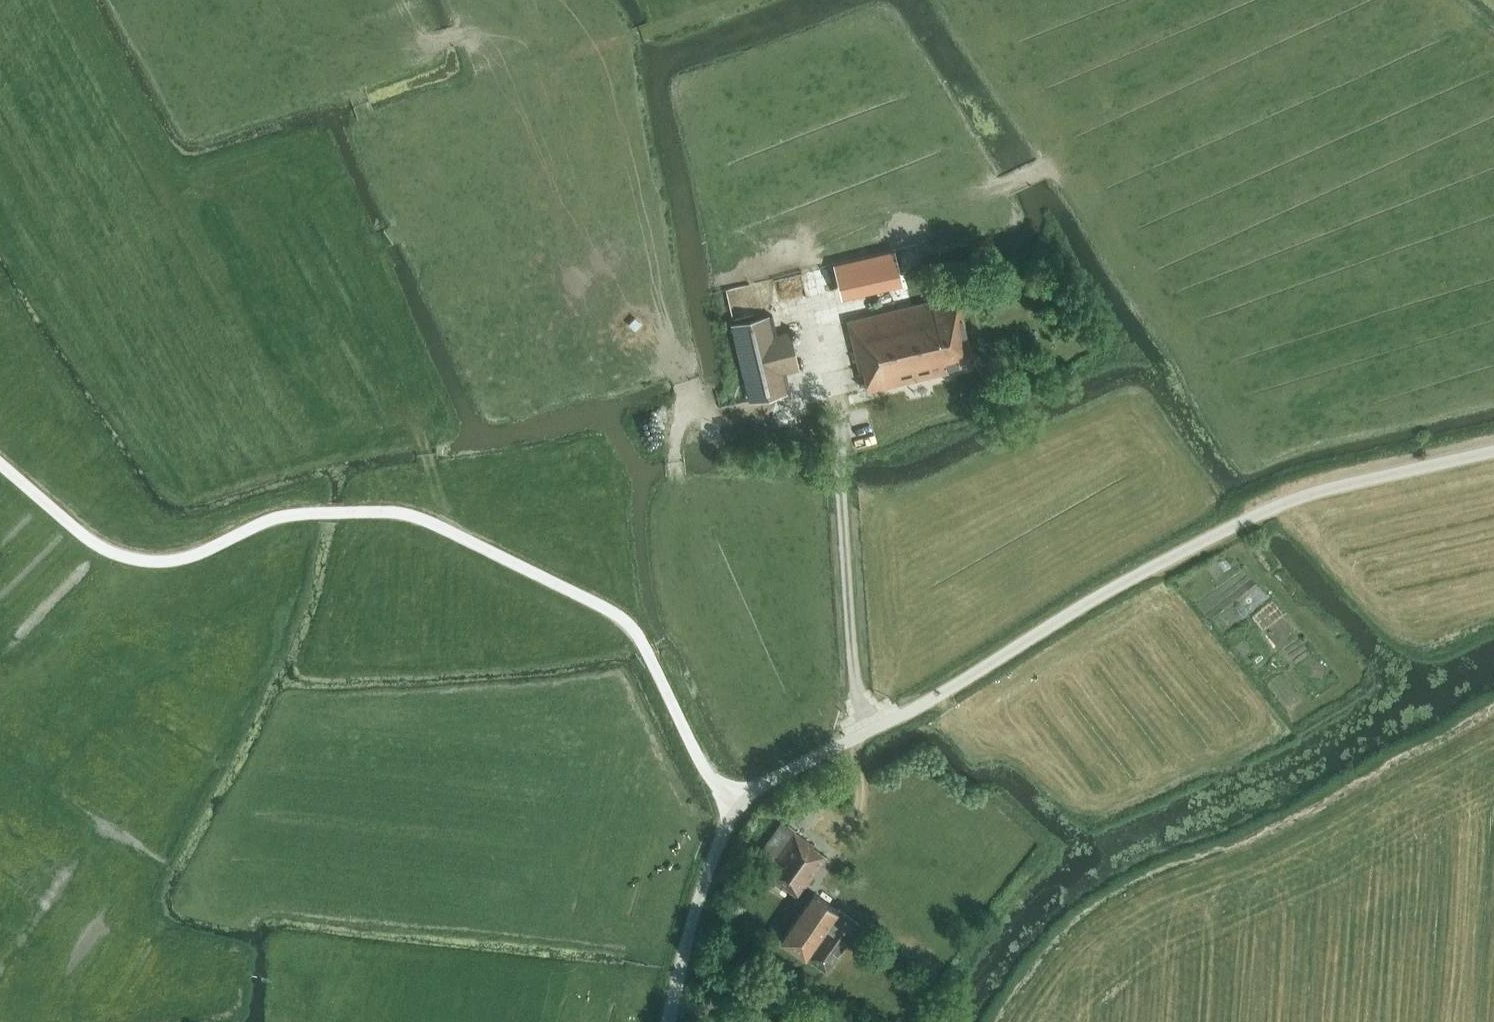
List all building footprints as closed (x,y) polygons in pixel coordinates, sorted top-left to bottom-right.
[(947,367),(972,361),(956,294),(847,320),(859,371),(863,370),(868,390),(948,372),(947,367)] [(769,317),(732,325),(749,400),(787,391),(782,370),(797,366),(789,334),(774,337),(769,317)] [(782,821),(758,852),(769,861),(792,829),(782,821)] [(771,862),(764,872),(797,895),(825,856),(813,847),(814,846),(792,829),(769,861),(771,862)] [(861,925),(838,908),(837,909),(814,893),(780,939),(804,957),(805,956),(826,972),(861,925)]
